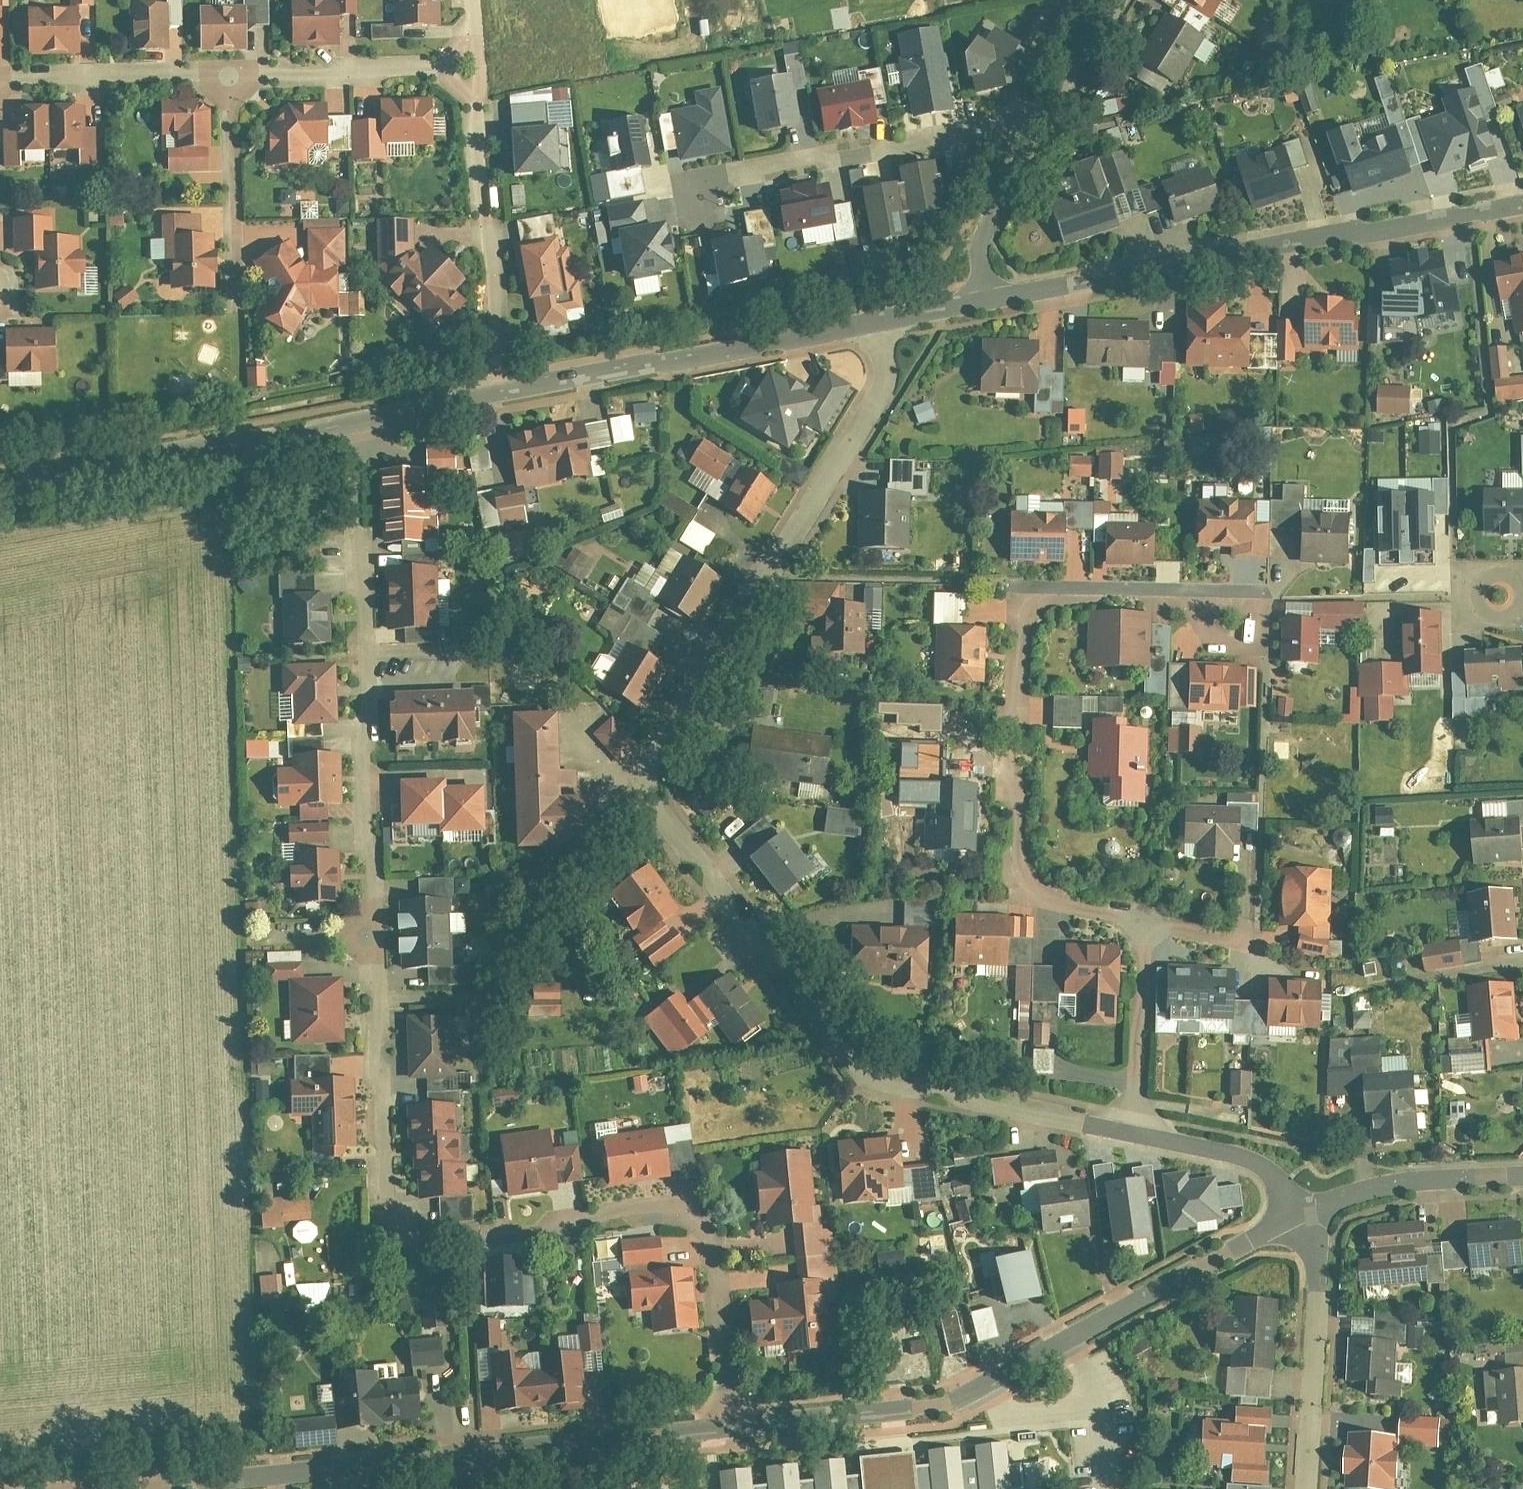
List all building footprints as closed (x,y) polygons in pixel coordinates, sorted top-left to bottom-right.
[(93,0),(68,0),(68,9),(93,9),(93,0)] [(181,0),(166,0),(166,9),(167,31),(182,31),(181,0)] [(268,0),(246,0),(246,10),(246,28),(268,27),(268,0)] [(356,0),(338,0),(338,3),(338,21),(357,20),(356,0)] [(439,0),(395,0),(396,32),(439,32),(439,0)] [(619,32),(658,24),(653,0),(613,0),(619,32)] [(683,21),(722,14),(719,0),(679,0),(683,21)] [(1169,0),(1208,24),(1223,0),(1169,0)] [(291,3),(291,50),(338,50),(338,21),(338,3),(291,3)] [(167,31),(166,9),(127,10),(128,55),(167,54),(167,31)] [(246,10),(198,10),(198,55),(245,55),(246,28),(246,10)] [(78,11),(26,13),(28,60),(80,58),(78,11)] [(1039,13),(1023,45),(1046,56),(1062,24),(1039,13)] [(1136,68),(1178,90),(1202,44),(1161,22),(1136,68)] [(395,29),(369,30),(369,44),(403,43),(403,33),(395,33),(395,29)] [(934,30),(900,37),(904,57),(899,58),(905,86),(909,85),(916,120),(950,113),(934,30)] [(994,31),(988,40),(979,33),(966,46),(971,62),(977,96),(1012,89),(1008,72),(1023,54),(994,31)] [(1485,72),(1470,76),(1475,91),(1487,126),(1501,121),(1485,72)] [(788,78),(752,86),(762,134),(798,127),(788,78)] [(817,97),(825,133),(876,122),(867,86),(817,97)] [(1451,118),(1424,127),(1440,176),(1469,166),(1472,174),(1490,168),(1488,162),(1498,159),(1487,126),(1475,91),(1445,101),(1451,118)] [(432,102),(379,103),(380,125),(380,151),(433,150),(432,102)] [(722,105),(658,118),(668,165),(732,152),(722,105)] [(326,120),(326,108),(288,110),(266,132),(265,171),(307,171),(307,157),(313,150),(327,150),(326,120)] [(78,110),(46,111),(48,155),(79,154),(78,132),(78,110)] [(46,111),(15,112),(16,134),(16,156),(48,155),(46,111)] [(208,113),(160,113),(160,140),(173,140),(173,154),(208,154),(208,113)] [(350,120),(326,120),(327,150),(327,156),(351,156),(350,126),(350,120)] [(651,168),(642,120),(608,126),(617,174),(651,168)] [(556,121),(511,124),(515,173),(559,171),(556,121)] [(380,125),(350,126),(351,156),(351,166),(381,165),(380,151),(380,125)] [(1329,138),(1350,199),(1411,178),(1400,145),(1363,158),(1353,130),(1329,138)] [(95,168),(94,132),(78,132),(79,154),(79,169),(95,168)] [(16,156),(16,134),(0,135),(1,171),(17,171),(16,156)] [(1310,169),(1301,143),(1284,149),(1293,175),(1310,169)] [(1240,171),(1258,215),(1302,198),(1284,154),(1240,171)] [(164,156),(165,176),(209,175),(208,155),(164,156)] [(1139,192),(1127,155),(1098,165),(1110,201),(1139,192)] [(1119,233),(1109,203),(1097,162),(1073,170),(1082,200),(1050,209),(1062,250),(1119,233)] [(935,165),(902,172),(911,220),(944,214),(935,165)] [(863,169),(849,172),(853,191),(867,188),(863,169)] [(1205,171),(1161,188),(1174,223),(1218,207),(1205,171)] [(899,187),(865,193),(875,243),(908,237),(899,187)] [(827,188),(779,195),(785,234),(832,227),(827,188)] [(199,219),(161,219),(160,239),(169,239),(199,239),(199,219)] [(554,219),(517,225),(536,341),(571,336),(568,313),(580,311),(570,252),(560,253),(554,219)] [(52,223),(12,224),(13,259),(34,258),(33,242),(52,241),(52,223)] [(415,225),(376,225),(376,271),(384,287),(414,260),(415,225)] [(672,273),(664,229),(624,236),(633,281),(672,273)] [(347,234),(310,235),(310,275),(335,274),(348,274),(347,234)] [(199,239),(169,239),(168,293),(213,294),(214,239),(199,239)] [(755,239),(714,248),(723,290),(763,281),(762,273),(755,239)] [(81,294),(79,240),(52,241),(33,242),(34,258),(35,296),(81,294)] [(335,296),(335,274),(310,275),(289,243),(254,266),(271,291),(254,322),(291,341),(303,317),(308,314),(336,313),(335,296)] [(414,260),(384,287),(430,337),(456,313),(448,304),(465,288),(428,248),(414,260)] [(1460,317),(1452,283),(1446,254),(1391,266),(1397,295),(1417,290),(1425,325),(1460,317)] [(1511,302),(1516,339),(1522,338),(1522,261),(1495,265),(1501,304),(1511,302)] [(127,288),(114,299),(125,312),(138,301),(127,288)] [(361,318),(361,295),(335,296),(336,313),(336,318),(361,318)] [(1360,348),(1361,301),(1310,299),(1310,322),(1309,347),(1360,348)] [(1255,333),(1255,317),(1228,317),(1229,304),(1192,302),(1190,366),(1253,368),(1255,333)] [(1151,321),(1094,319),(1092,365),(1149,367),(1150,333),(1151,321)] [(1309,347),(1310,322),(1283,321),(1282,334),(1282,359),(1303,360),(1304,347),(1309,347)] [(54,332),(6,333),(6,345),(6,378),(55,378),(54,332)] [(1178,334),(1150,333),(1149,367),(1177,368),(1177,361),(1178,338),(1178,334)] [(1282,359),(1282,334),(1255,333),(1253,368),(1281,369),(1282,359)] [(1041,339),(986,338),(985,391),(1040,392),(1041,366),(1041,339)] [(1178,338),(1177,361),(1188,362),(1189,339),(1178,338)] [(1508,352),(1491,353),(1493,389),(1497,389),(1497,381),(1509,381),(1508,352)] [(1040,412),(1055,413),(1056,400),(1056,371),(1056,366),(1041,366),(1040,392),(1040,412)] [(854,384),(833,370),(815,396),(823,401),(810,422),(824,431),(854,384)] [(752,407),(745,419),(793,450),(810,422),(823,401),(815,396),(775,371),(767,384),(752,407)] [(1056,400),(1068,400),(1069,371),(1056,371),(1056,400)] [(266,389),(265,372),(249,373),(250,390),(266,389)] [(735,396),(752,407),(767,384),(749,373),(735,396)] [(1498,404),(1522,403),(1522,381),(1497,382),(1498,404)] [(1415,390),(1382,388),(1380,412),(1414,414),(1415,390)] [(935,399),(917,407),(924,424),(942,417),(935,399)] [(633,424),(656,423),(655,404),(633,405),(633,424)] [(1066,436),(1086,435),(1085,411),(1065,412),(1066,436)] [(580,423),(506,438),(517,494),(592,478),(580,423)] [(1418,428),(1420,457),(1442,456),(1440,427),(1418,428)] [(469,471),(488,470),(486,434),(466,436),(469,471)] [(695,462),(723,480),(736,458),(708,441),(695,462)] [(1272,473),(1272,444),(1251,444),(1251,473),(1272,473)] [(1127,455),(1104,454),(1103,478),(1127,479),(1127,455)] [(1094,456),(1074,455),(1073,476),(1094,477),(1094,456)] [(723,480),(735,487),(748,466),(736,458),(723,480)] [(928,495),(929,470),(917,470),(917,462),(896,461),(895,494),(914,494),(928,495)] [(778,484),(748,466),(735,487),(725,504),(755,522),(778,484)] [(424,474),(382,476),(385,544),(440,542),(439,514),(426,515),(424,474)] [(1307,486),(1289,485),(1288,501),(1278,501),(1277,526),(1306,527),(1306,515),(1307,486)] [(700,507),(673,490),(665,502),(692,519),(700,507)] [(895,494),(864,492),(862,547),(912,549),(914,494),(895,494)] [(1487,497),(1488,538),(1522,537),(1522,496),(1487,497)] [(1436,567),(1435,499),(1379,498),(1381,568),(1436,567)] [(1273,523),(1259,523),(1260,502),(1202,500),(1200,546),(1236,547),(1236,556),(1272,557),(1273,523)] [(1096,531),(1097,504),(1070,503),(1069,515),(1069,530),(1096,531)] [(1069,515),(1016,513),(1015,560),(1067,562),(1069,530),(1069,515)] [(1356,516),(1306,515),(1306,527),(1305,563),(1354,565),(1356,516)] [(719,534),(697,520),(685,539),(707,552),(719,534)] [(1158,524),(1110,522),(1108,563),(1157,565),(1158,524)] [(550,525),(494,537),(498,559),(555,546),(550,525)] [(600,561),(579,548),(566,568),(587,581),(600,561)] [(1373,584),(1374,551),(1362,551),(1362,584),(1373,584)] [(726,580),(688,556),(661,599),(665,601),(699,622),(726,580)] [(440,570),(385,571),(386,633),(441,632),(440,570)] [(631,580),(617,603),(650,624),(665,601),(661,599),(631,580)] [(846,587),(808,586),(807,615),(834,616),(833,653),(867,654),(869,609),(869,602),(846,601),(846,587)] [(884,609),(884,589),(870,588),(869,602),(869,609),(884,609)] [(941,625),(971,626),(972,594),(942,593),(941,625)] [(333,596),(281,598),(282,652),(334,650),(333,596)] [(604,622),(655,654),(668,634),(650,624),(617,603),(604,622)] [(1319,628),(1368,628),(1368,606),(1319,606),(1319,622),(1319,628)] [(1153,614),(1092,612),(1091,665),(1152,667),(1153,625),(1153,614)] [(1444,679),(1443,617),(1404,618),(1406,666),(1406,679),(1444,679)] [(1319,622),(1285,622),(1284,662),(1319,662),(1319,628),(1319,622)] [(971,626),(941,625),(939,682),(985,684),(986,627),(971,626)] [(1151,694),(1172,694),(1173,664),(1174,626),(1153,625),(1152,667),(1151,694)] [(1473,694),(1505,693),(1522,692),(1522,644),(1472,645),(1473,678),(1473,694)] [(633,645),(608,685),(647,709),(672,669),(633,645)] [(1172,707),(1192,708),(1193,664),(1173,664),(1172,694),(1172,707)] [(1245,666),(1193,664),(1192,708),(1243,709),(1243,703),(1244,670),(1245,666)] [(1406,666),(1362,667),(1363,730),(1394,730),(1393,702),(1406,702),(1406,679),(1406,666)] [(335,667),(280,669),(281,699),(292,699),(292,727),(337,726),(335,667)] [(1244,670),(1243,703),(1262,704),(1263,671),(1244,670)] [(1505,693),(1473,694),(1473,678),(1453,678),(1453,695),(1454,721),(1474,721),(1474,720),(1506,719),(1505,693)] [(740,712),(769,719),(775,696),(746,688),(740,712)] [(472,694),(386,696),(387,749),(473,747),(472,694)] [(918,715),(892,705),(882,729),(908,739),(918,715)] [(557,716),(510,718),(515,853),(595,850),(593,801),(560,802),(557,716)] [(618,766),(639,748),(612,717),(591,735),(618,766)] [(1133,720),(1097,719),(1095,776),(1117,777),(1116,803),(1150,804),(1153,729),(1133,728),(1133,720)] [(1205,727),(1175,726),(1174,753),(1204,754),(1205,727)] [(834,737),(760,728),(754,776),(828,785),(834,737)] [(243,742),(244,760),(268,759),(267,741),(243,742)] [(949,744),(899,742),(897,779),(947,781),(949,744)] [(339,755),(291,758),(292,774),(273,775),(275,813),(342,810),(339,755)] [(444,783),(397,786),(401,834),(442,831),(443,842),(485,839),(482,792),(445,795),(444,783)] [(981,785),(931,785),(930,848),(981,849),(981,785)] [(925,807),(925,786),(892,786),(892,807),(925,807)] [(1261,832),(1262,803),(1231,801),(1231,806),(1243,807),(1243,831),(1261,832)] [(1231,806),(1190,805),(1189,842),(1203,843),(1237,844),(1243,844),(1243,831),(1243,807),(1231,806)] [(865,810),(832,807),(829,835),(861,839),(865,810)] [(1471,826),(1475,872),(1522,869),(1518,823),(1471,826)] [(287,829),(291,912),(338,910),(336,852),(326,853),(325,828),(287,829)] [(819,868),(789,832),(755,860),(785,897),(819,868)] [(1237,844),(1203,843),(1202,858),(1237,859),(1237,844)] [(1334,869),(1283,868),(1282,925),(1303,926),(1332,927),(1334,869)] [(648,869),(608,899),(643,945),(682,915),(648,869)] [(1517,943),(1513,896),(1465,900),(1469,947),(1517,943)] [(945,925),(945,897),(911,897),(910,925),(945,925)] [(453,901),(397,903),(401,979),(456,976),(453,901)] [(958,964),(1014,965),(1014,919),(958,918),(958,964)] [(1035,1003),(1036,919),(1014,919),(1014,965),(1013,1003),(1035,1003)] [(1332,927),(1303,926),(1301,950),(1331,958),(1332,927)] [(932,927),(857,927),(857,971),(898,971),(898,992),(931,992),(932,927)] [(640,957),(653,975),(687,950),(674,933),(640,957)] [(1123,947),(1071,944),(1070,968),(1068,993),(1064,993),(1063,1004),(1063,1014),(1081,1015),(1080,1023),(1116,1025),(1117,996),(1124,996),(1126,956),(1123,955),(1123,947)] [(1459,944),(1424,950),(1428,974),(1464,967),(1459,944)] [(1239,967),(1174,965),(1173,971),(1172,1012),(1171,1019),(1237,1022),(1237,1001),(1239,967)] [(1070,968),(1039,967),(1037,1003),(1063,1004),(1064,993),(1068,993),(1070,968)] [(1160,1011),(1172,1012),(1173,971),(1161,970),(1160,1011)] [(768,1024),(729,976),(695,1003),(734,1051),(768,1024)] [(1322,1028),(1324,981),(1272,978),(1271,1002),(1270,1026),(1322,1028)] [(344,980),(285,983),(288,1050),(347,1047),(344,980)] [(560,998),(559,983),(531,984),(531,1000),(560,998)] [(1466,993),(1473,1048),(1522,1042),(1522,1022),(1518,986),(1466,993)] [(677,995),(640,1021),(672,1065),(709,1039),(677,995)] [(527,1000),(527,1017),(561,1017),(560,1000),(527,1000)] [(1236,1034),(1270,1036),(1270,1026),(1271,1002),(1237,1001),(1237,1022),(1236,1034)] [(1370,1028),(1369,1012),(1353,1013),(1354,1030),(1370,1028)] [(454,1017),(407,1018),(409,1084),(456,1082),(454,1017)] [(1017,1038),(1027,1039),(1030,1018),(1020,1017),(1017,1038)] [(1045,1045),(1049,1026),(1035,1023),(1031,1042),(1045,1045)] [(1367,1098),(1366,1077),(1380,1076),(1377,1042),(1330,1043),(1331,1099),(1367,1098)] [(1053,1074),(1053,1050),(1032,1050),(1032,1074),(1053,1074)] [(1254,1073),(1237,1072),(1236,1096),(1253,1097),(1254,1073)] [(1419,1145),(1414,1074),(1380,1076),(1366,1077),(1367,1098),(1369,1119),(1375,1118),(1377,1148),(1419,1145)] [(356,1083),(287,1085),(289,1130),(310,1129),(311,1157),(359,1156),(356,1083)] [(481,1093),(481,1107),(521,1107),(521,1093),(481,1093)] [(457,1105),(408,1110),(418,1206),(468,1201),(457,1105)] [(689,1127),(664,1131),(670,1182),(696,1179),(689,1127)] [(551,1154),(548,1130),(498,1137),(506,1202),(556,1196),(555,1187),(582,1184),(577,1150),(551,1154)] [(664,1131),(602,1139),(608,1190),(670,1182),(664,1131)] [(900,1138),(835,1143),(840,1209),(888,1206),(887,1192),(904,1191),(902,1170),(900,1138)] [(1054,1151),(1017,1155),(1018,1159),(1021,1184),(1058,1180),(1054,1151)] [(810,1156),(761,1160),(767,1235),(797,1232),(797,1256),(834,1254),(830,1233),(824,1234),(822,1210),(815,1210),(810,1156)] [(994,1187),(1021,1184),(1018,1159),(991,1163),(994,1187)] [(936,1165),(902,1170),(904,1191),(911,1190),(914,1206),(941,1202),(936,1165)] [(1186,1175),(1163,1178),(1170,1237),(1196,1234),(1196,1226),(1220,1223),(1215,1182),(1188,1185),(1186,1175)] [(969,1178),(951,1182),(955,1199),(973,1194),(969,1178)] [(1082,1181),(1035,1187),(1041,1236),(1088,1230),(1082,1181)] [(1144,1184),(1104,1188),(1110,1249),(1150,1245),(1144,1184)] [(309,1223),(308,1197),(262,1198),(263,1232),(284,1231),(284,1224),(309,1223)] [(974,1200),(957,1205),(964,1228),(981,1223),(974,1200)] [(1468,1224),(1470,1270),(1522,1268),(1522,1222),(1468,1224)] [(1424,1233),(1364,1235),(1366,1282),(1425,1280),(1424,1233)] [(659,1241),(619,1244),(622,1273),(662,1269),(659,1241)] [(906,1253),(877,1255),(878,1277),(908,1275),(906,1253)] [(834,1254),(797,1256),(799,1286),(775,1288),(776,1305),(748,1307),(751,1354),(781,1352),(782,1362),(824,1359),(822,1334),(830,1334),(827,1289),(836,1288),(834,1254)] [(1029,1255),(992,1267),(1007,1313),(1043,1302),(1029,1255)] [(529,1291),(529,1262),(485,1262),(486,1310),(521,1310),(521,1291),(529,1291)] [(695,1270),(626,1276),(630,1316),(650,1315),(652,1339),(700,1334),(695,1270)] [(260,1277),(260,1298),(280,1298),(280,1277),(260,1277)] [(1281,1305),(1239,1302),(1234,1370),(1270,1373),(1273,1343),(1278,1344),(1281,1305)] [(421,1307),(423,1334),(447,1332),(445,1305),(421,1307)] [(993,1309),(970,1314),(977,1346),(1000,1341),(993,1309)] [(956,1312),(937,1316),(947,1360),(967,1356),(956,1312)] [(501,1351),(499,1321),(479,1322),(482,1353),(501,1351)] [(599,1328),(579,1330),(582,1358),(603,1356),(599,1328)] [(1398,1344),(1354,1340),(1350,1386),(1369,1387),(1368,1402),(1401,1404),(1403,1384),(1395,1383),(1398,1344)] [(442,1342),(408,1344),(410,1372),(444,1370),(442,1342)] [(517,1358),(491,1361),(497,1416),(583,1407),(578,1355),(538,1359),(540,1375),(519,1377),(517,1358)] [(1486,1369),(1488,1433),(1522,1431),(1522,1368),(1486,1369)] [(336,1420),(291,1424),(294,1454),(340,1450),(339,1433),(420,1426),(416,1385),(376,1388),(375,1376),(333,1380),(336,1420)] [(1264,1471),(1268,1424),(1214,1420),(1210,1467),(1264,1471)] [(1351,1434),(1347,1488),(1359,1488),(1393,1488),(1397,1438),(1351,1434)] [(846,1461),(818,1464),(819,1479),(804,1481),(802,1465),(770,1468),(723,1474),(725,1488),(1025,1488),(1023,1460),(1014,1460),(1014,1449),(977,1451),(978,1462),(967,1463),(967,1455),(931,1457),(931,1468),(916,1469),(915,1457),(862,1461),(863,1477),(848,1479),(846,1461)]
